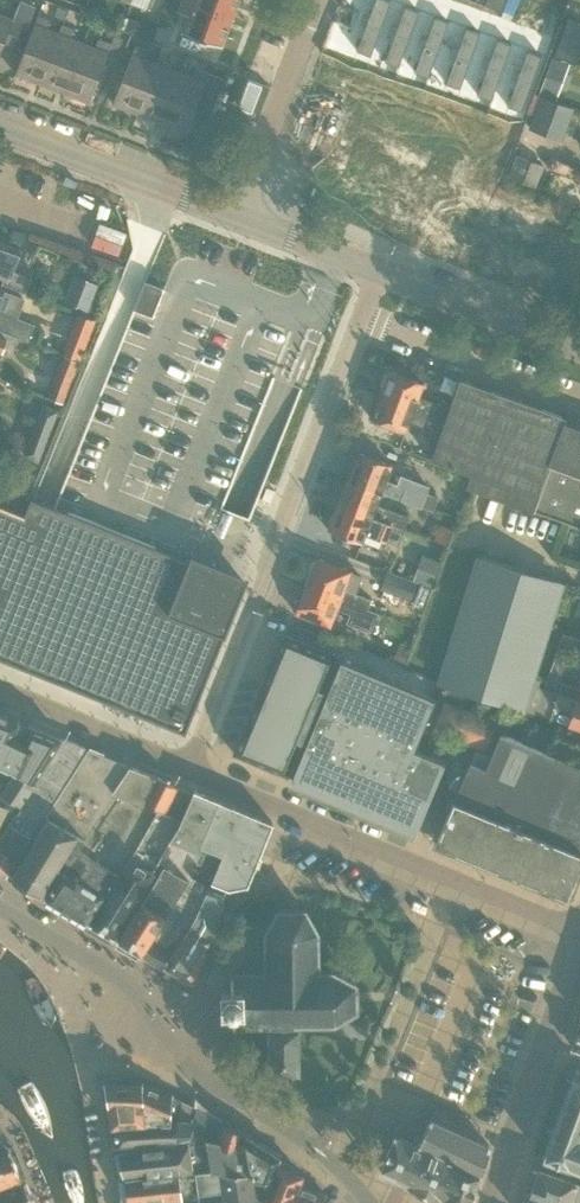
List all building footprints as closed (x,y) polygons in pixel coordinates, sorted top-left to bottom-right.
[(3,40),(14,44),(21,25),(27,27),(35,5),(23,0),(20,0),(13,19),(0,14),(0,47),(3,40)] [(130,4),(145,10),(149,0),(132,0),(130,4)] [(189,0),(182,0),(178,10),(189,14),(183,31),(221,45),(232,16),(189,0)] [(232,16),(238,0),(189,0),(232,16)] [(411,0),(352,0),(319,85),(402,117),(442,11),(411,0)] [(484,5),(501,11),(505,0),(486,0),(484,5)] [(59,32),(47,27),(51,19),(38,14),(16,73),(40,82),(59,32)] [(555,53),(574,59),(579,43),(579,20),(568,16),(555,53)] [(64,91),(83,41),(71,37),(74,28),(62,23),(59,32),(40,82),(64,91)] [(168,40),(171,31),(158,26),(154,35),(168,40)] [(95,46),(83,41),(64,91),(89,101),(111,42),(99,37),(95,46)] [(151,117),(170,67),(169,66),(172,57),(160,53),(156,62),(145,57),(148,48),(136,44),(113,103),(151,117)] [(195,76),(193,75),(170,67),(151,117),(176,127),(195,76)] [(196,67),(193,75),(195,76),(176,127),(186,130),(192,115),(207,120),(224,77),(196,67)] [(574,107),(554,100),(538,94),(530,117),(526,126),(562,139),(574,107)] [(463,180),(360,141),(334,212),(436,251),(437,249),(550,291),(576,222),(528,204),(518,232),(453,207),(463,180)] [(535,187),(544,164),(517,153),(507,175),(535,187)] [(31,277),(11,269),(19,248),(0,241),(0,276),(4,277),(2,282),(25,291),(31,277)] [(103,281),(81,272),(71,299),(93,307),(103,281)] [(26,338),(32,322),(18,317),(25,297),(0,287),(0,328),(26,338)] [(95,319),(77,312),(62,352),(80,358),(95,319)] [(80,360),(64,354),(47,395),(63,402),(80,360)] [(445,418),(450,402),(442,399),(440,405),(432,401),(418,396),(424,382),(389,369),(380,393),(445,418)] [(436,442),(430,459),(470,473),(465,485),(497,497),(533,510),(534,509),(579,526),(579,418),(566,413),(565,416),(460,378),(450,402),(445,418),(436,442)] [(425,438),(436,442),(445,418),(380,393),(370,417),(405,430),(409,420),(429,427),(425,438)] [(39,461),(59,409),(44,403),(24,455),(39,461)] [(347,477),(381,490),(400,497),(411,501),(433,510),(439,496),(427,492),(430,485),(401,474),(396,484),(385,480),(391,464),(357,451),(347,477)] [(399,526),(404,528),(408,518),(376,505),(381,490),(347,477),(338,502),(399,526)] [(185,732),(248,576),(190,553),(188,559),(31,496),(23,513),(0,504),(0,658),(185,732)] [(393,541),(399,526),(338,502),(328,528),(362,541),(368,526),(381,531),(379,536),(393,541)] [(453,528),(439,522),(433,539),(447,544),(453,528)] [(477,555),(438,681),(524,708),(534,677),(563,581),(477,555)] [(311,572),(306,584),(367,607),(371,598),(344,587),(351,569),(317,556),(315,560),(312,561),(309,569),(311,572)] [(412,598),(418,582),(390,572),(384,588),(412,598)] [(367,607),(306,584),(302,596),(298,598),(296,605),(297,608),(295,612),(330,625),(336,608),(350,613),(346,622),(370,631),(377,613),(367,609),(367,607)] [(565,659),(569,646),(579,649),(579,637),(562,632),(554,656),(565,659)] [(287,774),(336,656),(283,634),(234,753),(287,774)] [(565,659),(554,656),(546,680),(556,682),(562,665),(563,666),(565,659)] [(434,698),(403,684),(341,659),(292,776),(416,828),(444,761),(413,748),(434,698)] [(534,677),(524,708),(579,726),(579,698),(537,685),(539,678),(534,677)] [(578,687),(561,682),(558,690),(579,697),(579,681),(578,687)] [(485,747),(495,721),(444,701),(434,727),(485,747)] [(20,720),(0,712),(0,760),(20,720)] [(62,736),(20,720),(0,761),(34,782),(62,736)] [(554,737),(552,746),(579,754),(579,730),(558,723),(554,737)] [(490,754),(476,749),(471,761),(455,755),(447,774),(461,780),(435,841),(567,894),(579,862),(579,764),(500,730),(490,754)] [(87,747),(64,737),(0,836),(0,869),(7,873),(45,814),(44,814),(45,812),(46,812),(87,747)] [(126,856),(128,857),(129,856),(153,870),(162,856),(179,817),(165,811),(177,785),(155,774),(129,764),(88,747),(45,815),(47,816),(76,832),(84,836),(79,845),(77,843),(45,895),(87,919),(117,872),(117,871),(126,856)] [(0,761),(0,762),(0,821),(3,815),(8,817),(14,800),(19,804),(34,782),(0,761)] [(193,792),(177,785),(165,811),(179,817),(181,818),(193,792)] [(200,844),(214,851),(221,854),(211,880),(227,886),(246,883),(247,884),(272,822),(194,789),(193,792),(181,818),(179,822),(205,832),(200,844)] [(76,832),(47,816),(11,875),(40,892),(76,832)] [(201,881),(214,851),(200,844),(205,832),(179,822),(181,818),(179,817),(162,856),(167,860),(117,937),(141,951),(168,910),(169,911),(177,898),(190,876),(201,881)] [(129,856),(128,857),(89,920),(113,935),(153,870),(129,856)] [(199,887),(201,881),(190,876),(177,898),(169,911),(142,952),(164,965),(167,966),(190,923),(205,890),(199,887)] [(223,898),(205,890),(190,923),(167,966),(191,980),(214,936),(223,898)] [(356,1010),(356,1008),(356,984),(355,982),(333,971),(318,971),(317,931),(306,910),(304,909),(279,910),(276,911),(266,931),(266,972),(231,972),(232,987),(222,987),(222,997),(222,1010),(232,1009),(232,1024),(269,1023),(269,1073),(299,1073),(299,1023),(334,1023),(356,1010)] [(576,1067),(543,1156),(569,1166),(579,1170),(579,1069),(576,1067)] [(189,1136),(196,1106),(176,1097),(144,1083),(111,1082),(105,1088),(108,1104),(109,1104),(113,1124),(116,1147),(176,1140),(176,1134),(189,1136)] [(431,1118),(418,1144),(395,1134),(380,1170),(451,1202),(468,1202),(489,1144),(477,1139),(481,1128),(436,1108),(431,1118)] [(214,1148),(216,1149),(217,1149),(218,1154),(239,1167),(241,1162),(240,1161),(245,1142),(242,1141),(244,1133),(222,1120),(214,1148)] [(256,1177),(270,1179),(276,1164),(279,1156),(245,1134),(252,1176),(256,1177)] [(8,1146),(0,1139),(0,1149),(8,1146)] [(196,1167),(196,1168),(220,1164),(218,1154),(217,1149),(216,1149),(214,1149),(213,1141),(117,1152),(123,1177),(196,1167)] [(21,1176),(8,1146),(0,1149),(0,1185),(21,1176)] [(270,1179),(256,1177),(260,1199),(265,1201),(264,1202),(270,1202),(290,1202),(298,1182),(298,1183),(302,1174),(278,1165),(273,1179),(270,1179)] [(196,1168),(196,1167),(123,1177),(127,1202),(170,1202),(199,1200),(196,1168)] [(199,1193),(221,1191),(219,1167),(197,1171),(199,1193)] [(530,1192),(560,1202),(579,1202),(579,1182),(575,1181),(576,1180),(539,1167),(530,1192)] [(223,1200),(255,1197),(253,1181),(247,1181),(247,1172),(221,1171),(223,1200)] [(298,1183),(298,1182),(290,1202),(321,1202),(325,1193),(298,1183)] [(24,1183),(0,1192),(0,1202),(31,1202),(24,1183)] [(530,1192),(526,1202),(560,1202),(530,1192)]
